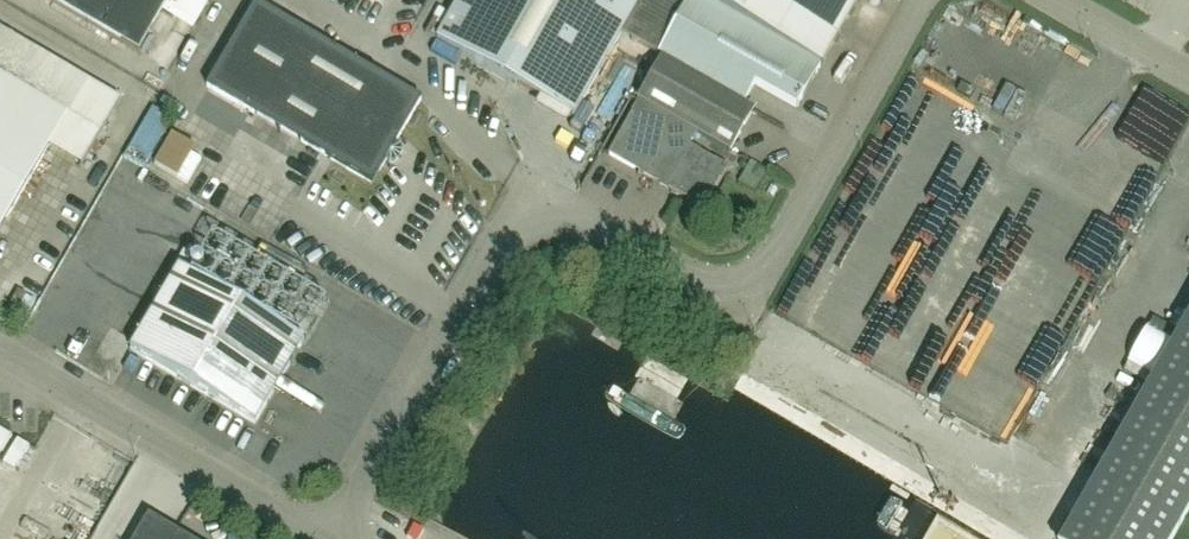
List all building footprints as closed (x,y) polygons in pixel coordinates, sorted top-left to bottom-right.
[(170,0),(49,0),(139,53),(170,0)] [(668,0),(459,0),(437,39),(574,117),(621,35),(642,46),(668,0)] [(662,59),(683,71),(694,50),(756,85),(756,84),(798,108),(830,50),(741,0),(668,0),(642,46),(662,58),(662,59)] [(830,50),(859,0),(741,0),(830,50)] [(372,183),(422,100),(256,3),(207,86),(372,183)] [(50,146),(68,114),(100,133),(120,99),(0,29),(0,230),(50,146)] [(694,50),(683,71),(662,59),(608,154),(704,208),(727,166),(690,146),(696,134),(729,152),(752,111),(744,106),(756,85),(694,50)] [(156,104),(127,153),(148,166),(177,117),(156,104)] [(256,423),(304,341),(179,267),(131,350),(256,423)] [(1143,396),(1188,422),(1188,316),(1143,396)] [(1188,510),(1188,422),(1143,396),(1062,538),(1172,538),(1188,510)] [(12,436),(0,428),(0,456),(12,436)] [(19,440),(4,465),(15,472),(30,447),(19,440)] [(149,514),(134,538),(192,538),(149,514)]
